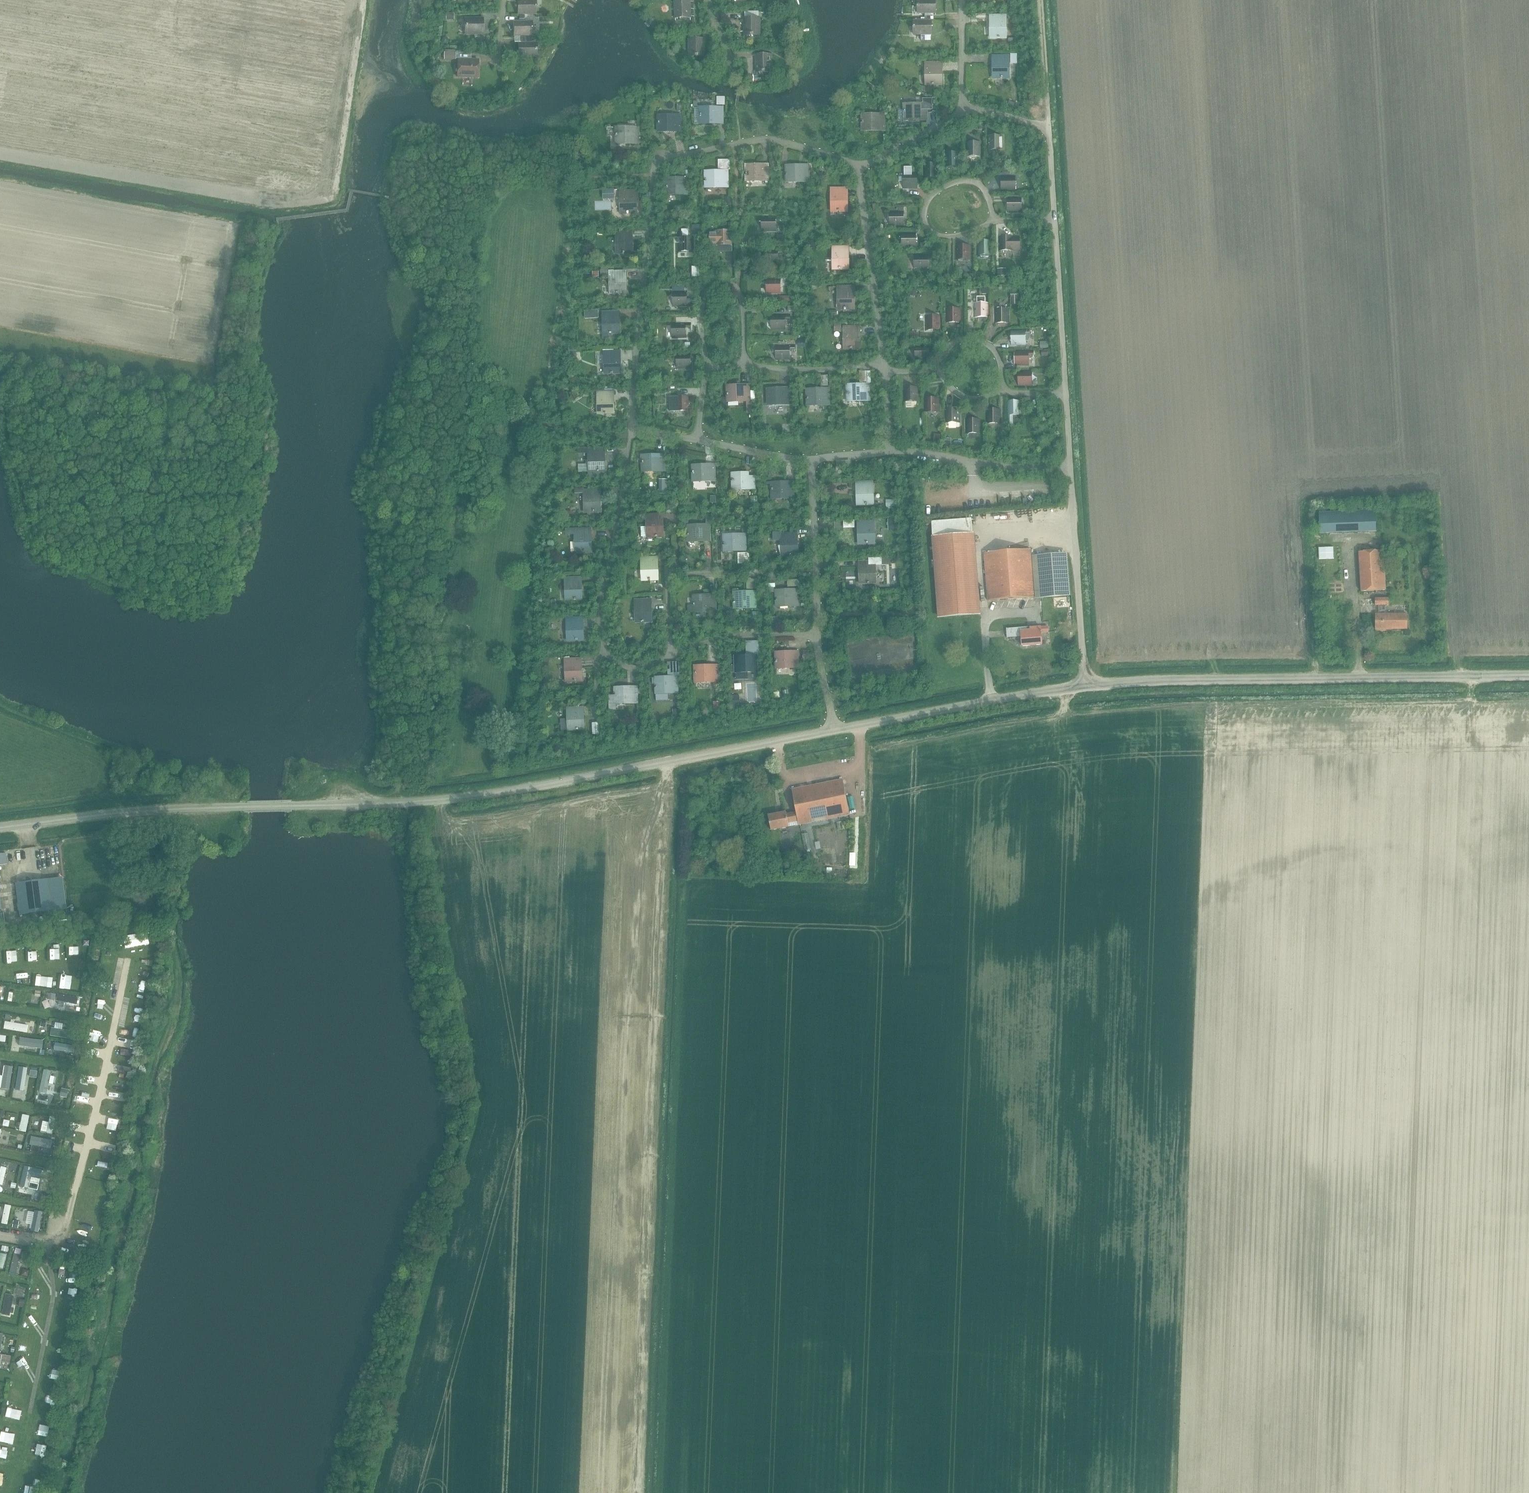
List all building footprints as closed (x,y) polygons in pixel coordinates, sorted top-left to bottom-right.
[(518,14),(535,14),(535,0),(527,0),(518,0),(518,14)] [(935,13),(935,0),(918,0),(918,13),(935,13)] [(675,2),(675,16),(690,16),(690,1),(675,2)] [(1015,15),(1009,15),(1009,13),(1000,13),(1000,16),(990,16),(990,38),(1006,38),(1006,18),(1009,18),(1009,20),(1015,20),(1015,15)] [(467,18),(467,34),(481,34),(481,18),(467,18)] [(744,19),(744,34),(759,34),(759,19),(744,19)] [(922,41),(931,41),(931,20),(914,20),(914,34),(922,34),(922,41)] [(514,22),(515,36),(532,35),(532,21),(514,22)] [(689,40),(689,55),(704,55),(704,40),(689,40)] [(519,43),(519,56),(536,56),(536,42),(519,43)] [(795,51),(785,51),(785,60),(795,60),(795,51)] [(448,60),(456,60),(456,52),(444,52),(444,60),(446,60),(446,62),(448,62),(448,60)] [(756,56),(756,71),(772,71),(771,56),(756,56)] [(992,56),(993,78),(1009,78),(1008,56),(992,56)] [(458,76),(478,76),(479,59),(459,59),(458,76)] [(926,62),(926,84),(941,84),(941,62),(926,62)] [(725,105),(725,97),(717,97),(717,105),(725,105)] [(722,107),(698,107),(698,102),(693,102),(693,115),(700,115),(700,123),(722,123),(722,107)] [(904,104),(904,120),(927,119),(926,103),(904,104)] [(862,114),(862,130),(884,130),(884,114),(862,114)] [(658,115),(658,131),(680,131),(680,115),(658,115)] [(615,128),(615,144),(638,143),(638,127),(615,128)] [(987,136),(988,149),(1002,149),(1002,136),(987,136)] [(966,142),(966,155),(981,155),(981,142),(966,142)] [(944,153),(945,166),(959,166),(959,152),(944,153)] [(923,164),(923,177),(938,177),(938,164),(923,164)] [(746,165),(746,181),(768,181),(768,165),(746,165)] [(786,166),(786,182),(808,181),(808,165),(786,166)] [(916,173),(912,173),(912,167),(905,167),(905,173),(903,173),(903,188),(916,187),(916,173)] [(705,171),(706,187),(728,187),(728,171),(705,171)] [(1001,175),(1001,190),(1015,190),(1014,175),(1001,175)] [(667,178),(667,194),(689,194),(689,178),(667,178)] [(831,189),(831,211),(847,211),(847,189),(831,189)] [(620,191),(621,213),(637,212),(636,190),(620,191)] [(1008,197),(1008,211),(1021,211),(1021,197),(1008,197)] [(890,211),(890,226),(903,225),(903,211),(890,211)] [(762,217),(762,231),(775,231),(775,217),(762,217)] [(701,235),(701,226),(693,226),(693,235),(701,235)] [(717,231),(717,232),(711,232),(711,244),(717,244),(717,245),(732,245),(732,229),(725,229),(725,231),(717,231)] [(616,231),(617,253),(633,253),(632,231),(616,231)] [(902,232),(902,247),(915,247),(915,232),(902,232)] [(999,236),(999,249),(1013,249),(1013,236),(999,236)] [(678,238),(678,251),(693,251),(693,238),(678,238)] [(977,241),(977,254),(992,254),(992,241),(977,241)] [(955,245),(956,258),(970,258),(970,245),(955,245)] [(832,247),(832,269),(848,269),(848,247),(832,247)] [(765,249),(765,263),(778,263),(778,248),(765,249)] [(914,254),(914,269),(927,268),(927,254),(914,254)] [(713,265),(712,255),(704,256),(704,266),(713,265)] [(703,266),(693,266),(693,276),(704,276),(703,266)] [(610,271),(610,293),(626,293),(626,271),(610,271)] [(767,279),(767,293),(780,293),(780,278),(767,279)] [(837,287),(837,309),(853,309),(853,287),(837,287)] [(1018,291),(1018,289),(1014,289),(1014,291),(1010,291),(1011,305),(1020,304),(1019,291),(1018,291)] [(673,291),(673,306),(686,306),(686,291),(673,291)] [(974,303),(974,317),(989,316),(988,303),(974,303)] [(946,309),(946,322),(960,322),(960,309),(946,309)] [(994,309),(994,322),(1009,322),(1009,309),(994,309)] [(603,312),(603,334),(619,334),(618,311),(603,312)] [(771,314),(771,329),(784,329),(784,320),(791,320),(791,314),(771,314)] [(925,316),(925,329),(940,329),(940,316),(925,316)] [(672,323),(672,337),(685,337),(685,323),(672,323)] [(843,327),(843,349),(859,349),(859,327),(843,327)] [(1011,330),(1012,344),(1025,344),(1025,330),(1011,330)] [(798,340),(798,347),(806,347),(806,338),(800,338),(800,340),(798,340)] [(776,345),(776,359),(789,359),(789,345),(776,345)] [(915,345),(915,360),(929,360),(928,345),(915,345)] [(1015,350),(1015,365),(1028,365),(1028,350),(1015,350)] [(604,351),(604,373),(620,373),(620,351),(604,351)] [(677,353),(677,368),(690,368),(690,353),(677,353)] [(1018,371),(1018,385),(1031,385),(1031,370),(1018,371)] [(846,385),(847,401),(869,400),(868,384),(846,385)] [(752,400),(749,400),(749,385),(727,386),(727,401),(746,400),(747,414),(753,413),(752,400)] [(903,387),(904,401),(918,400),(917,387),(903,387)] [(767,389),(767,404),(789,404),(789,388),(767,389)] [(806,389),(807,405),(829,405),(829,388),(806,389)] [(597,391),(598,414),(613,413),(613,391),(597,391)] [(690,410),(689,397),(669,398),(670,411),(683,411),(683,410),(690,410)] [(924,398),(924,411),(939,411),(938,398),(924,398)] [(1006,402),(1007,415),(1021,414),(1020,401),(1006,402)] [(945,409),(945,422),(959,422),(959,409),(945,409)] [(986,410),(986,423),(1000,423),(1000,410),(986,410)] [(965,419),(965,433),(980,433),(980,419),(965,419)] [(604,449),(588,450),(588,447),(578,448),(578,454),(588,454),(589,479),(600,479),(600,472),(604,472),(604,449)] [(664,459),(656,459),(656,455),(642,455),(642,471),(664,470),(664,459)] [(714,469),(706,469),(706,465),(692,465),(693,481),(715,480),(714,469)] [(754,476),(745,477),(745,473),(732,473),(732,489),(754,489),(754,476)] [(793,486),(785,486),(785,482),(771,483),(772,498),(794,498),(793,486)] [(856,482),(857,504),(873,504),(872,482),(856,482)] [(595,490),(584,490),(584,488),(575,488),(575,494),(583,494),(584,512),(600,512),(600,498),(595,498),(595,490)] [(897,507),(897,500),(887,500),(887,507),(887,509),(892,509),(892,507),(897,507)] [(1028,509),(1028,517),(1045,518),(1045,510),(1028,509)] [(1319,512),(1320,533),(1376,531),(1375,510),(1319,512)] [(662,522),(658,523),(658,514),(646,514),(647,537),(663,536),(662,522)] [(687,526),(688,541),(702,541),(701,537),(710,536),(710,526),(712,526),(712,517),(706,517),(706,525),(687,526)] [(931,521),(932,537),(973,533),(972,518),(931,521)] [(857,522),(858,544),(874,543),(873,521),(857,522)] [(591,530),(575,531),(575,529),(566,529),(566,535),(575,534),(575,552),(591,552),(591,530)] [(792,533),(781,534),(781,532),(773,533),(773,541),(781,541),(781,556),(797,555),(797,542),(793,542),(792,533)] [(932,537),(939,617),(979,614),(973,533),(932,537)] [(723,535),(724,551),(737,550),(737,547),(746,546),(745,534),(723,535)] [(1066,554),(1030,557),(1030,549),(1031,549),(1030,542),(1008,544),(1009,551),(984,553),(988,601),(1070,595),(1066,554)] [(1334,559),(1334,547),(1319,548),(1319,559),(1334,559)] [(1359,552),(1361,591),(1386,590),(1383,550),(1359,552)] [(641,558),(642,580),(658,579),(657,557),(641,558)] [(859,562),(859,584),(875,583),(875,566),(882,566),(882,558),(869,558),(869,561),(859,562)] [(581,586),(577,586),(577,577),(565,578),(566,600),(582,599),(581,586)] [(775,594),(776,606),(800,605),(799,589),(775,590),(775,594)] [(734,593),(734,608),(756,608),(755,592),(734,593)] [(693,596),(694,611),(716,611),(715,595),(693,596)] [(1384,605),(1388,605),(1388,598),(1375,598),(1375,605),(1378,605),(1378,614),(1375,614),(1376,629),(1407,629),(1407,614),(1384,614),(1384,605)] [(635,600),(636,622),(651,621),(651,599),(635,600)] [(547,600),(548,608),(556,608),(556,600),(547,600)] [(578,617),(573,618),(573,615),(563,615),(564,620),(566,620),(567,640),(583,639),(583,626),(579,626),(578,617)] [(1040,632),(1047,632),(1047,626),(1030,627),(1030,626),(1006,628),(1006,637),(1021,636),(1022,646),(1041,644),(1040,632)] [(775,653),(776,668),(798,667),(798,652),(775,653)] [(757,660),(748,660),(748,656),(735,656),(735,661),(728,662),(729,674),(735,674),(735,672),(748,672),(757,671),(757,660)] [(581,667),(577,667),(577,659),(565,659),(566,681),(582,680),(581,667)] [(714,687),(720,687),(719,665),(695,666),(695,681),(714,681),(714,687)] [(748,672),(735,672),(735,674),(736,680),(748,679),(748,672)] [(655,677),(656,693),(669,693),(669,689),(678,688),(677,676),(655,677)] [(637,690),(628,691),(628,687),(614,687),(615,695),(609,695),(609,705),(615,705),(615,703),(637,702),(637,690)] [(584,716),(580,716),(579,707),(567,708),(568,730),(584,729),(584,716)] [(681,718),(680,709),(672,709),(673,718),(681,718)] [(799,821),(799,825),(850,814),(842,779),(792,789),(796,812),(786,815),(786,812),(768,815),(771,830),(789,828),(788,823),(799,821)] [(798,829),(803,853),(811,852),(806,827),(798,829)] [(15,884),(19,915),(51,911),(47,879),(15,884)] [(67,983),(69,970),(62,969),(60,981),(67,983)] [(78,998),(58,994),(56,1001),(76,1005),(78,998)] [(0,1029),(14,1031),(15,1025),(7,1024),(8,1021),(2,1020),(0,1029)] [(52,1020),(49,1036),(50,1036),(50,1038),(55,1039),(55,1037),(56,1037),(59,1022),(52,1020)] [(25,1033),(42,1035),(43,1029),(32,1028),(33,1024),(26,1023),(25,1033)] [(44,1041),(25,1038),(24,1045),(43,1048),(44,1041)] [(48,1041),(45,1058),(51,1059),(54,1042),(48,1041)] [(37,1076),(38,1069),(20,1067),(19,1073),(37,1076)] [(42,1069),(40,1084),(45,1085),(46,1084),(48,1084),(49,1079),(47,1078),(48,1070),(42,1069)] [(35,1077),(18,1073),(16,1079),(34,1082),(35,1077)] [(35,1088),(16,1085),(15,1091),(34,1094),(35,1088)] [(39,1087),(35,1104),(41,1105),(43,1096),(48,1097),(49,1089),(39,1087)] [(26,1132),(29,1116),(22,1115),(20,1125),(18,1125),(17,1128),(20,1128),(19,1131),(26,1132)] [(52,1134),(55,1118),(50,1117),(46,1133),(52,1134)] [(26,1136),(9,1132),(7,1138),(24,1142),(26,1136)] [(28,1139),(26,1152),(31,1153),(33,1145),(36,1146),(37,1141),(34,1141),(34,1140),(28,1139)] [(38,1162),(35,1179),(42,1180),(45,1163),(38,1162)] [(20,1183),(16,1197),(22,1198),(24,1190),(28,1191),(29,1185),(20,1183)] [(7,1225),(11,1206),(5,1205),(1,1224),(7,1225)] [(32,1227),(35,1209),(29,1208),(26,1225),(32,1227)] [(80,1230),(73,1236),(79,1244),(86,1238),(80,1230)] [(13,1254),(9,1274),(16,1275),(20,1256),(13,1254)] [(8,1282),(4,1302),(11,1303),(12,1300),(15,1301),(16,1295),(13,1295),(15,1283),(8,1282)] [(0,1318),(0,1321),(5,1322),(6,1318),(9,1319),(10,1312),(8,1311),(9,1307),(3,1305),(0,1318)] [(0,1355),(0,1362),(9,1364),(11,1357),(0,1355)]
